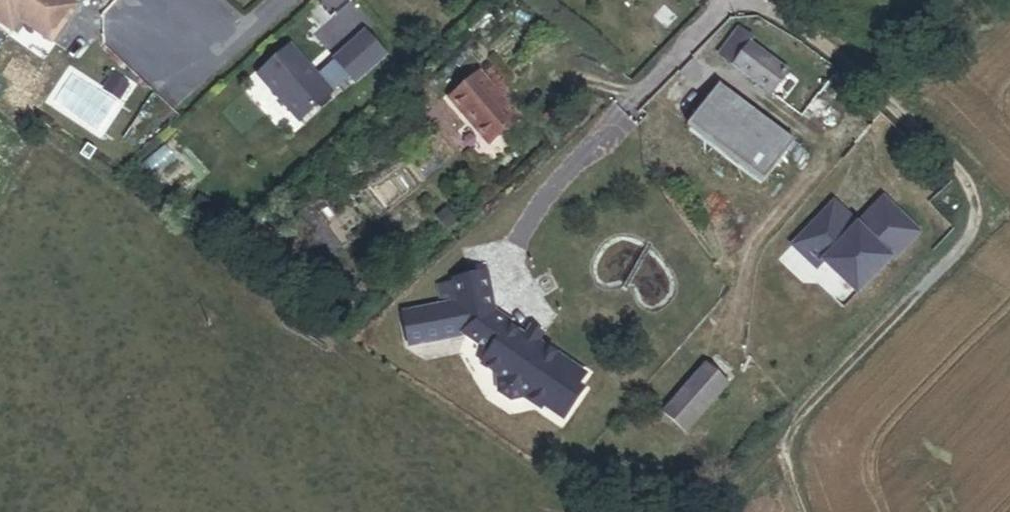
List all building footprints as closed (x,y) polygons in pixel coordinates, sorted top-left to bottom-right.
[(69,0),(0,0),(0,27),(13,36),(20,25),(51,46),(79,7),(69,0)] [(287,49),(255,77),(297,123),(347,78),(352,84),(381,58),(361,35),(313,78),(287,49)] [(726,59),(736,67),(752,47),(742,39),(726,59)] [(793,76),(753,45),(752,47),(736,67),(776,98),(793,76)] [(518,119),(481,74),(450,99),(487,144),(518,119)] [(110,105),(68,76),(49,103),(89,133),(110,105)] [(113,77),(102,93),(114,101),(125,86),(113,77)] [(764,182),(794,142),(723,89),(693,127),(764,182)] [(825,211),(790,248),(815,271),(823,264),(856,295),(889,260),(891,262),(918,234),(889,207),(863,234),(856,227),(849,234),(825,211)] [(453,223),(444,212),(437,218),(446,229),(453,223)] [(585,375),(537,342),(526,334),(524,337),(520,334),(518,338),(507,329),(511,324),(495,313),(487,273),(453,280),(453,283),(438,286),(442,306),(403,313),(410,346),(466,335),(477,344),(480,342),(487,348),(486,350),(490,352),(482,365),(497,375),(499,392),(510,400),(524,397),(539,410),(544,406),(563,419),(583,390),(578,386),(585,375)] [(362,303),(371,294),(361,283),(352,293),(362,303)] [(537,342),(543,334),(531,326),(526,334),(537,342)] [(685,436),(729,386),(706,366),(663,416),(685,436)]
